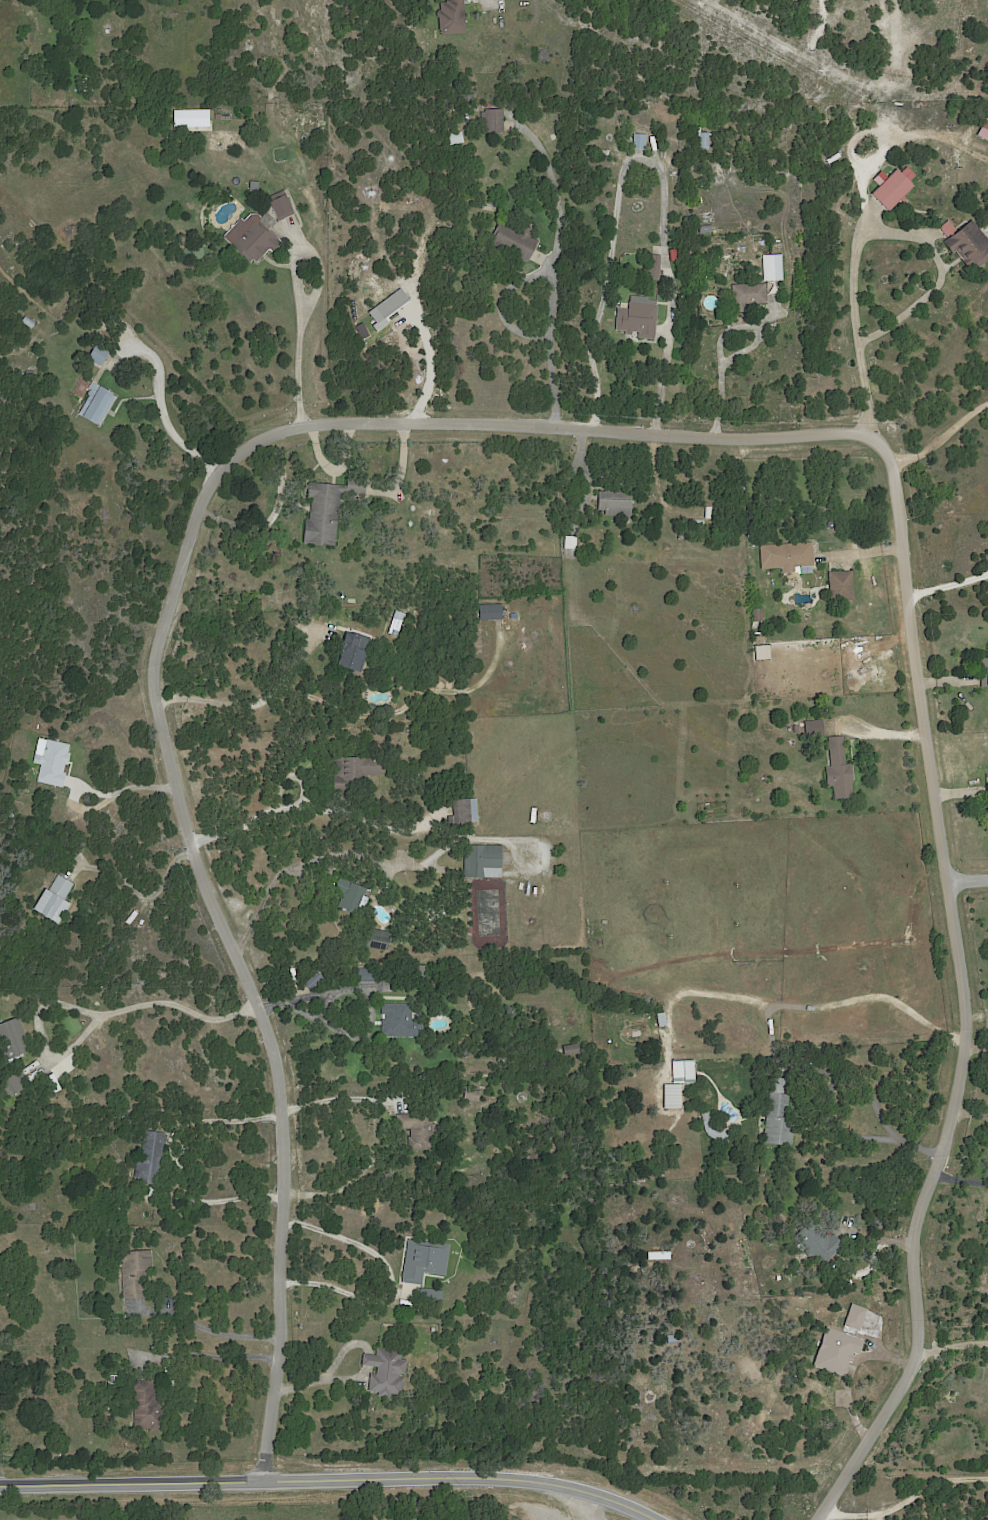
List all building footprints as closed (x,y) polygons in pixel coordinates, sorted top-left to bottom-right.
[(445,1),(449,0),(464,0),(466,34),(440,35),(440,31),(438,31),(437,18),(436,17),(436,13),(438,11),(440,10),(439,3),(445,2),(445,1)] [(200,126),(200,110),(212,110),(213,126),(200,126)] [(503,125),(504,134),(487,134),(487,128),(481,128),(481,114),(485,114),(485,111),(503,110),(503,125)] [(469,124),(463,126),(459,116),(465,114),(469,124)] [(709,128),(708,150),(699,149),(700,135),(698,135),(698,127),(709,127),(709,128)] [(464,131),(467,142),(452,145),(450,134),(464,131)] [(641,149),(632,149),(633,134),(646,134),(646,149),(641,149)] [(897,171),(913,187),(904,197),(908,201),(905,204),(901,200),(889,212),(872,195),(897,170),(897,171)] [(259,193),(251,192),(252,181),(261,182),(260,193),(259,193)] [(286,194),(296,215),(280,222),(269,198),(285,190),(286,194)] [(485,209),(486,202),(498,204),(497,211),(485,209)] [(279,223),(271,231),(283,243),(274,252),(271,250),(259,263),(256,260),(253,263),(232,243),(254,220),(257,223),(259,220),(260,221),(268,213),(279,223)] [(979,229),(987,241),(987,255),(975,265),(972,261),(966,266),(954,250),(952,252),(943,240),(947,237),(938,226),(948,219),(955,228),(970,217),(979,229)] [(533,234),(533,235),(540,239),(529,261),(492,242),(498,231),(496,231),(502,219),(520,228),(523,222),(536,228),(533,234)] [(654,255),(661,256),(659,270),(663,271),(663,275),(659,275),(659,281),(642,279),(643,266),(650,267),(651,255),(654,255)] [(782,281),(764,281),(764,261),(765,261),(765,256),(782,256),(782,281)] [(752,304),(745,304),(745,311),(732,312),(731,285),(765,283),(766,303),(752,304)] [(656,301),(655,304),(657,304),(653,340),(637,338),(638,332),(632,331),(631,335),(624,334),(624,331),(614,330),(617,308),(627,309),(628,302),(629,302),(630,296),(646,297),(646,300),(656,301)] [(28,316),(37,323),(33,330),(23,322),(28,316)] [(110,352),(112,353),(103,367),(90,358),(99,345),(110,352)] [(93,382),(97,385),(97,384),(103,387),(103,386),(116,393),(115,395),(117,397),(101,425),(85,416),(85,417),(80,414),(91,396),(90,396),(89,394),(90,391),(93,390),(89,388),(93,382)] [(369,480),(368,494),(347,493),(342,493),(337,545),(305,542),(307,519),(311,519),(313,499),(309,498),(311,482),(349,485),(350,476),(369,478),(369,480)] [(632,516),(605,515),(605,510),(598,510),(599,491),(632,492),(632,516)] [(566,536),(578,537),(577,550),(563,549),(564,536),(566,536)] [(812,553),(813,566),(811,566),(811,573),(797,574),(797,572),(780,573),(780,568),(759,569),(758,545),(811,542),(812,553)] [(851,572),(852,572),(854,602),(830,603),(828,575),(823,575),(822,565),(830,564),(830,574),(851,572)] [(502,609),(503,620),(481,621),(480,606),(502,604),(502,609)] [(763,622),(752,622),(752,609),(763,609),(763,622)] [(343,663),(343,665),(340,664),(342,661),(344,661),(345,659),(344,658),(350,642),(347,641),(350,630),(353,631),(353,630),(364,634),(363,636),(366,637),(363,644),(371,647),(364,670),(343,663)] [(982,659),(987,658),(987,687),(981,687),(981,667),(979,667),(979,661),(982,661),(982,659)] [(825,737),(806,739),(805,722),(823,720),(825,737)] [(843,741),(846,764),(851,763),(853,782),(852,782),(853,796),(834,798),(832,785),(827,786),(825,767),(831,766),(828,737),(843,735),(843,741)] [(70,762),(70,764),(67,764),(65,771),(68,772),(65,787),(39,781),(42,764),(40,763),(42,754),(44,755),(47,739),(71,744),(70,752),(72,752),(70,762)] [(350,790),(334,790),(334,757),(384,757),(384,775),(365,775),(365,790),(350,790)] [(456,824),(456,823),(453,823),(453,816),(455,816),(454,799),(471,798),(471,799),(478,799),(479,823),(456,824)] [(505,853),(505,878),(468,878),(468,846),(505,846),(505,853)] [(64,881),(72,886),(64,900),(71,904),(58,925),(33,910),(45,890),(47,891),(56,876),(64,881)] [(368,889),(369,889),(367,896),(371,898),(367,910),(361,908),(358,915),(336,908),(344,893),(335,890),(339,879),(368,889)] [(363,947),(366,927),(392,932),(389,951),(363,947)] [(448,950),(441,950),(440,938),(447,938),(448,950)] [(385,978),(385,983),(360,983),(360,970),(385,970),(385,978)] [(412,1006),(413,1021),(424,1021),(424,1036),(384,1036),(383,1020),(388,1019),(388,1013),(384,1013),(384,1004),(412,1004),(412,1006)] [(662,1026),(659,1014),(668,1012),(671,1026),(662,1027),(662,1026)] [(6,1051),(0,1036),(0,1024),(20,1017),(30,1043),(33,1051),(27,1053),(28,1055),(25,1056),(24,1054),(12,1059),(8,1050),(6,1051)] [(563,1047),(579,1045),(581,1054),(565,1057),(563,1047)] [(695,1082),(673,1083),(672,1060),(694,1059),(695,1082)] [(31,1085),(31,1086),(16,1095),(7,1080),(22,1070),(31,1085)] [(789,1112),(789,1118),(798,1120),(795,1146),(763,1143),(771,1094),(770,1094),(772,1077),(787,1079),(785,1094),(791,1094),(789,1112)] [(663,1108),(663,1083),(679,1083),(680,1108),(663,1108)] [(478,1090),(482,1091),(481,1101),(476,1101),(475,1103),(470,1103),(471,1100),(465,1099),(466,1089),(478,1090)] [(700,1113),(709,1111),(711,1120),(702,1122),(700,1113)] [(433,1121),(435,1150),(409,1152),(408,1137),(411,1137),(410,1129),(402,1129),(401,1115),(432,1112),(433,1121)] [(157,1132),(166,1134),(160,1185),(141,1182),(142,1178),(135,1178),(138,1159),(144,1160),(145,1155),(143,1155),(146,1131),(157,1132)] [(827,1234),(831,1238),(836,1234),(845,1244),(840,1248),(841,1250),(823,1266),(797,1236),(815,1220),(827,1234)] [(421,1240),(421,1241),(443,1244),(443,1243),(453,1245),(449,1275),(427,1272),(425,1285),(405,1282),(411,1239),(421,1240)] [(145,1297),(125,1298),(121,1251),(151,1248),(155,1296),(145,1297)] [(651,1259),(651,1251),(673,1251),(673,1259),(651,1259)] [(425,1289),(446,1292),(445,1302),(422,1299),(424,1289),(425,1289)] [(883,1314),(878,1330),(862,1324),(858,1335),(843,1330),(853,1303),(883,1314)] [(857,1338),(865,1341),(860,1355),(855,1353),(847,1376),(816,1364),(828,1332),(834,1335),(836,1330),(857,1338)] [(371,1387),(373,1374),(379,1374),(380,1367),(365,1366),(366,1354),(379,1356),(380,1348),(405,1350),(404,1360),(410,1360),(409,1374),(401,1374),(401,1377),(405,1378),(404,1395),(393,1394),(393,1397),(381,1396),(381,1392),(371,1391),(371,1387)] [(159,1401),(162,1401),(163,1420),(167,1419),(168,1431),(152,1432),(152,1428),(137,1429),(135,1379),(155,1378),(155,1393),(158,1393),(159,1401)]
